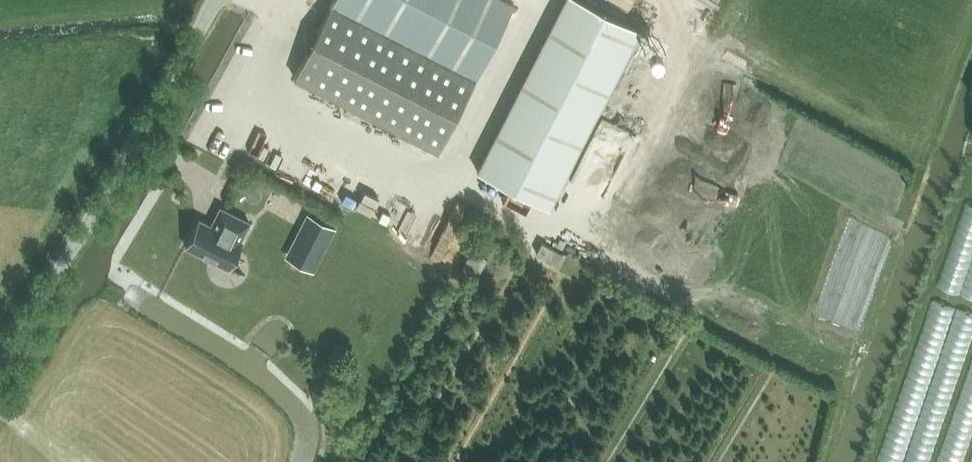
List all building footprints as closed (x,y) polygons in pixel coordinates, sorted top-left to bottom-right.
[(293,72),(437,148),(515,2),(511,0),(331,0),(293,72)] [(641,29),(584,0),(563,0),(476,171),(550,208),(641,29)] [(718,135),(744,70),(686,46),(674,77),(667,74),(653,108),(718,135)] [(360,207),(365,192),(354,188),(349,204),(360,207)] [(938,281),(971,292),(971,199),(963,196),(938,281)] [(200,219),(186,246),(229,268),(242,240),(240,239),(249,221),(224,209),(219,206),(210,224),(200,219)] [(314,217),(292,260),(314,271),(335,228),(314,217)] [(416,232),(407,248),(421,256),(430,240),(416,232)] [(542,242),(537,252),(557,263),(562,253),(542,242)] [(459,271),(470,277),(474,270),(480,273),(488,259),(471,249),(459,271)] [(950,304),(929,297),(876,461),(900,461),(950,304)] [(971,424),(971,353),(937,461),(960,461),(971,424)]
